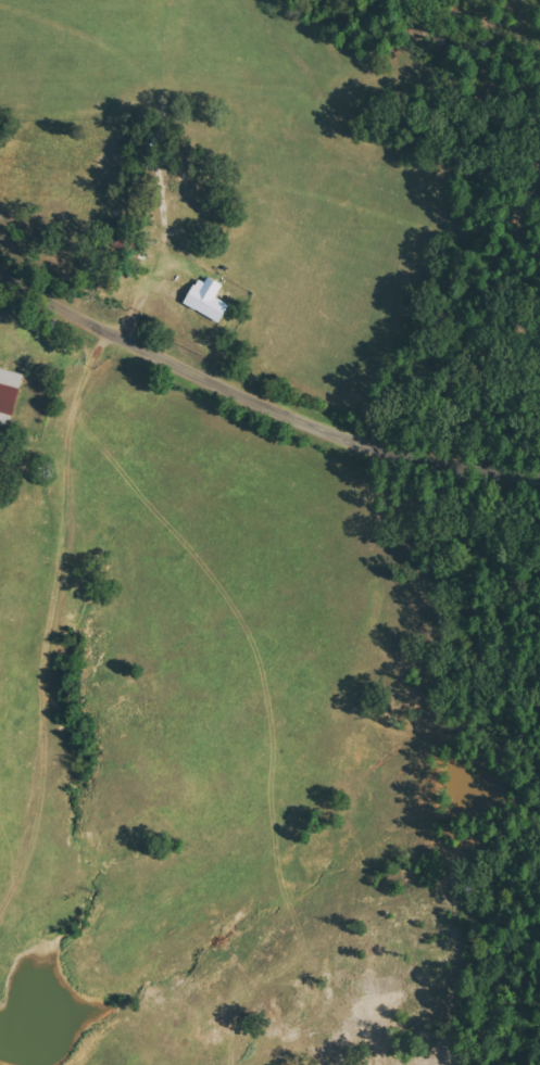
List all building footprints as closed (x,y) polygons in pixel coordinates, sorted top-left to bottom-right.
[(188,305),(225,322),(234,303),(197,286),(188,305)] [(14,429),(28,374),(0,367),(0,426),(14,429)]
